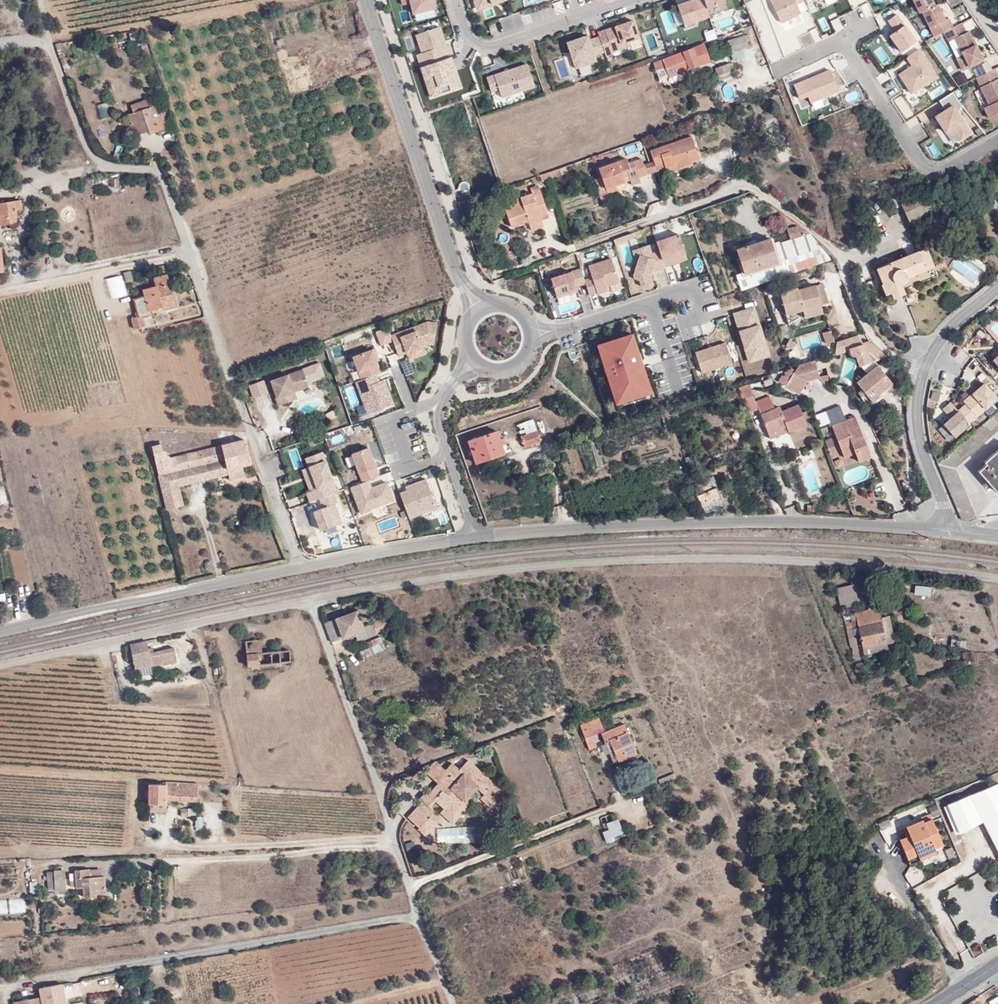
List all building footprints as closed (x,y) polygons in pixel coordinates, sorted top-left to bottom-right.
[(408,3),(412,12),(435,7),(433,0),(408,0),(408,3)] [(475,10),(502,0),(471,0),(475,10)] [(675,3),(683,23),(702,19),(695,0),(683,0),(675,3)] [(780,23),(801,13),(797,5),(804,2),(804,0),(769,0),(780,23)] [(935,36),(943,32),(952,28),(948,18),(944,20),(936,4),(934,6),(931,0),(913,0),(919,13),(922,11),(935,36)] [(896,14),(886,19),(895,32),(890,36),(899,51),(916,39),(896,14)] [(632,19),(597,32),(605,56),(613,55),(612,50),(630,45),(629,40),(638,38),(632,19)] [(966,33),(961,24),(952,28),(943,32),(947,41),(954,38),(962,55),(956,58),(962,70),(983,60),(969,32),(966,33)] [(439,26),(415,34),(418,45),(416,45),(419,52),(415,53),(420,65),(446,56),(443,49),(447,48),(439,26)] [(703,31),(706,40),(716,37),(713,28),(703,31)] [(587,33),(565,40),(574,67),(597,61),(587,33)] [(652,34),(646,36),(651,49),(657,47),(652,34)] [(732,51),(748,45),(745,35),(728,41),(732,51)] [(657,67),(665,65),(669,77),(689,69),(710,62),(703,44),(658,61),(659,63),(656,64),(657,67)] [(783,58),(780,47),(766,52),(770,62),(783,58)] [(912,66),(899,73),(911,93),(937,77),(919,50),(907,59),(912,66)] [(446,56),(420,65),(429,99),(462,88),(450,55),(446,56)] [(526,63),(485,76),(491,91),(498,89),(501,97),(534,86),(526,63)] [(727,72),(732,70),(731,69),(729,63),(715,68),(719,80),(729,78),(727,72)] [(670,82),(691,74),(689,69),(669,77),(670,82)] [(830,69),(793,83),(800,99),(808,96),(811,102),(839,91),(830,69)] [(976,79),(988,105),(984,107),(990,117),(997,113),(997,72),(997,69),(976,79)] [(731,84),(722,86),(725,99),(734,98),(731,84)] [(939,100),(944,107),(952,102),(955,106),(959,103),(951,92),(939,100)] [(152,105),(150,98),(138,102),(140,109),(152,105)] [(108,117),(107,102),(96,102),(97,118),(108,117)] [(136,122),(129,124),(133,135),(148,130),(149,133),(159,130),(154,115),(157,114),(153,105),(152,105),(140,109),(138,102),(130,105),(136,122)] [(964,120),(952,103),(933,115),(944,131),(952,127),(964,120)] [(166,127),(161,113),(157,114),(154,115),(159,130),(166,127)] [(964,120),(952,127),(959,140),(972,132),(964,120)] [(668,145),(652,151),(655,163),(656,167),(664,165),(665,169),(675,166),(674,164),(679,162),(681,170),(693,166),(691,162),(700,159),(692,137),(676,143),(676,145),(669,147),(668,145)] [(780,162),(796,157),(793,149),(777,154),(780,162)] [(748,164),(745,155),(738,157),(741,166),(748,164)] [(629,172),(632,180),(640,177),(635,162),(630,164),(628,159),(600,168),(607,188),(625,182),(623,173),(629,172)] [(640,177),(649,174),(646,166),(643,159),(635,162),(640,177)] [(674,164),(675,166),(665,169),(667,174),(681,170),(679,162),(674,164)] [(656,167),(655,163),(650,164),(653,173),(665,169),(664,165),(656,167)] [(551,177),(559,174),(558,169),(549,172),(551,177)] [(551,177),(549,172),(538,176),(540,181),(551,177)] [(625,182),(632,180),(629,172),(623,173),(625,182)] [(608,193),(642,182),(640,177),(632,180),(625,182),(607,188),(608,193)] [(983,184),(988,194),(997,190),(997,192),(997,177),(983,184)] [(104,186),(117,186),(116,178),(104,178),(104,186)] [(603,202),(610,199),(608,193),(607,188),(599,191),(603,202)] [(541,217),(548,214),(540,192),(534,194),(533,193),(521,197),(523,200),(517,202),(506,207),(512,227),(529,221),(530,224),(542,220),(541,217)] [(927,193),(904,203),(908,212),(932,206),(927,193)] [(17,221),(15,208),(20,207),(19,199),(0,202),(0,224),(17,221)] [(773,217),(778,212),(770,206),(762,213),(767,220),(771,216),(773,217)] [(935,212),(932,206),(908,212),(912,221),(935,212)] [(531,228),(544,225),(542,220),(530,224),(531,228)] [(791,273),(829,259),(809,235),(799,227),(789,230),(792,240),(778,244),(791,273)] [(655,237),(656,239),(665,265),(689,258),(679,229),(655,237)] [(665,265),(656,239),(632,247),(637,258),(632,273),(633,277),(638,278),(641,287),(654,283),(650,271),(665,265)] [(736,276),(741,290),(760,283),(791,273),(778,244),(771,247),(768,239),(736,249),(744,273),(736,276)] [(933,266),(925,248),(918,251),(925,269),(933,266)] [(903,282),(906,277),(925,269),(918,251),(876,268),(883,284),(882,284),(886,295),(891,292),(894,298),(904,294),(899,284),(903,282)] [(584,278),(585,282),(588,294),(608,288),(607,283),(617,281),(610,256),(587,263),(591,276),(584,278)] [(584,278),(581,266),(572,268),(572,267),(550,273),(556,296),(575,290),(574,286),(585,282),(584,278)] [(128,271),(120,272),(123,282),(130,280),(128,271)] [(173,305),(164,275),(152,278),(154,286),(140,290),(141,295),(131,298),(136,316),(137,318),(141,316),(149,314),(148,311),(160,307),(161,309),(173,305)] [(828,303),(822,283),(815,285),(820,305),(828,303)] [(779,293),(785,314),(804,309),(820,305),(815,285),(793,291),(792,289),(779,293)] [(770,355),(755,304),(732,310),(748,362),(770,355)] [(806,318),(822,314),(820,305),(804,309),(806,318)] [(137,318),(136,316),(129,318),(132,329),(144,325),(141,316),(137,318)] [(434,345),(436,320),(424,319),(389,332),(398,355),(406,352),(408,360),(425,354),(422,344),(434,345)] [(829,327),(833,339),(839,337),(834,325),(829,327)] [(653,387),(632,327),(596,338),(615,400),(653,387)] [(826,344),(833,341),(829,331),(822,333),(826,344)] [(732,362),(725,340),(695,349),(702,371),(732,362)] [(884,356),(868,341),(856,345),(864,364),(870,361),(884,356)] [(361,376),(377,370),(382,369),(372,344),(351,352),(361,376)] [(816,368),(814,359),(797,365),(793,371),(806,380),(807,380),(818,377),(816,368)] [(828,374),(826,365),(816,368),(818,377),(828,374)] [(861,389),(865,393),(871,402),(879,396),(881,398),(894,386),(891,383),(877,365),(856,382),(861,389)] [(307,385),(301,369),(288,374),(269,380),(278,404),(295,398),(292,391),(307,385)] [(783,374),(779,380),(786,385),(793,371),(789,369),(785,376),(783,374)] [(380,380),(377,370),(361,376),(353,379),(366,413),(397,401),(387,377),(380,380)] [(804,383),(806,380),(793,371),(786,385),(785,386),(795,392),(800,384),(803,385),(804,383)] [(763,388),(769,385),(767,379),(761,381),(763,388)] [(250,382),(252,396),(267,394),(265,380),(250,382)] [(965,403),(957,410),(969,423),(997,398),(983,383),(963,401),(965,403)] [(758,410),(755,402),(747,384),(738,388),(749,414),(758,410)] [(768,397),(755,402),(758,410),(766,430),(778,425),(779,427),(785,425),(788,431),(805,424),(798,406),(781,412),(779,408),(773,410),(768,397)] [(842,414),(843,413),(839,402),(824,408),(829,419),(842,414)] [(950,418),(942,424),(953,437),(968,423),(951,404),(949,402),(941,408),(950,418)] [(937,464),(962,521),(968,521),(975,518),(954,468),(997,429),(997,410),(937,464)] [(844,418),(842,414),(829,419),(831,424),(844,418)] [(831,424),(830,424),(838,442),(849,438),(853,450),(856,458),(869,452),(854,414),(844,418),(831,424)] [(871,414),(866,416),(870,425),(875,422),(871,414)] [(779,427),(778,425),(766,430),(770,439),(788,431),(785,425),(779,427)] [(503,438),(499,439),(496,431),(467,440),(474,463),(503,453),(501,445),(504,443),(503,438)] [(524,446),(539,441),(536,431),(520,436),(524,446)] [(833,445),(830,437),(824,440),(827,448),(833,445)] [(838,442),(843,454),(853,450),(849,438),(838,442)] [(243,440),(169,457),(161,452),(159,444),(149,446),(164,509),(182,505),(177,486),(226,475),(225,469),(240,465),(248,463),(243,440)] [(362,480),(370,477),(380,474),(369,442),(350,449),(362,480)] [(997,483),(997,451),(996,449),(982,462),(984,464),(977,471),(992,489),(997,483)] [(322,451),(304,456),(306,467),(300,469),(309,490),(304,493),(308,503),(321,496),(334,491),(337,491),(322,451)] [(243,476),(240,465),(225,469),(226,475),(227,480),(243,476)] [(437,506),(425,475),(404,483),(405,487),(398,490),(408,516),(437,506)] [(362,480),(349,485),(359,513),(396,499),(387,478),(373,484),(370,477),(362,480)] [(696,495),(705,492),(709,503),(719,499),(710,478),(692,486),(696,495)] [(345,519),(334,491),(321,496),(324,503),(313,507),(320,528),(345,519)] [(696,495),(701,506),(709,503),(705,492),(696,495)] [(440,523),(449,522),(446,507),(438,509),(440,523)] [(841,612),(858,608),(853,586),(835,589),(841,612)] [(915,587),(914,596),(930,597),(931,589),(915,587)] [(867,607),(869,613),(850,617),(854,636),(860,635),(862,647),(885,642),(885,645),(892,643),(887,620),(881,621),(878,605),(867,607)] [(326,624),(332,641),(332,642),(357,633),(366,630),(365,627),(359,612),(326,624)] [(853,636),(854,636),(850,617),(843,619),(847,637),(853,636)] [(379,633),(391,628),(387,618),(374,624),(379,633)] [(374,623),(365,627),(366,630),(357,633),(360,640),(369,637),(370,638),(379,634),(379,633),(374,624),(374,623)] [(537,625),(531,627),(534,635),(540,633),(537,625)] [(853,639),(853,636),(847,637),(849,649),(851,649),(857,647),(855,638),(853,639)] [(151,650),(147,651),(146,642),(129,645),(135,679),(152,676),(150,668),(161,666),(161,669),(175,666),(173,650),(152,654),(151,650)] [(864,655),(887,650),(885,645),(885,642),(862,647),(864,655)] [(289,665),(288,654),(280,654),(268,655),(261,655),(260,643),(246,644),(248,668),(289,665)] [(855,662),(860,661),(857,647),(851,649),(855,662)] [(590,735),(602,731),(597,721),(580,727),(588,750),(594,748),(590,735)] [(617,764),(636,757),(624,726),(600,736),(604,746),(609,744),(617,764)] [(484,797),(493,805),(503,794),(468,763),(459,772),(451,765),(445,772),(435,783),(437,785),(427,797),(422,803),(407,819),(418,829),(433,812),(429,809),(435,802),(443,810),(439,815),(451,826),(470,806),(466,802),(477,790),(484,797)] [(435,763),(425,774),(435,783),(445,772),(435,763)] [(658,783),(661,788),(676,782),(674,777),(658,783)] [(167,785),(166,787),(149,787),(149,806),(165,807),(166,802),(193,804),(194,804),(194,797),(194,787),(167,785)] [(996,785),(946,807),(958,836),(982,823),(982,822),(977,812),(997,800),(997,788),(996,785)] [(419,801),(422,803),(427,797),(425,795),(419,801)] [(480,801),(489,809),(493,805),(484,797),(480,801)] [(977,812),(982,822),(997,852),(997,800),(977,812)] [(165,814),(165,807),(149,806),(149,813),(165,814)] [(180,815),(181,819),(188,819),(187,806),(177,806),(177,814),(180,815)] [(196,830),(204,829),(203,816),(195,817),(196,830)] [(921,821),(906,828),(909,836),(911,840),(901,845),(907,858),(916,854),(918,857),(934,850),(933,847),(942,844),(932,821),(924,825),(921,821)] [(613,843),(611,839),(622,836),(617,822),(607,826),(610,833),(602,835),(605,845),(613,843)] [(485,834),(477,827),(470,835),(478,842),(485,834)] [(901,845),(911,840),(909,836),(899,841),(901,845)] [(909,864),(936,853),(934,850),(918,857),(916,854),(907,858),(909,864)] [(908,872),(916,886),(925,881),(918,867),(908,872)] [(96,902),(96,899),(105,899),(103,882),(100,882),(88,883),(88,875),(74,876),(75,893),(83,893),(83,903),(96,902)] [(99,875),(88,875),(88,883),(100,882),(99,875)] [(52,877),(53,895),(65,895),(64,876),(52,877)] [(25,898),(0,900),(0,915),(26,913),(25,898)] [(96,907),(105,906),(105,899),(96,899),(96,902),(96,907)] [(40,988),(43,1003),(67,1003),(65,986),(40,988)]
